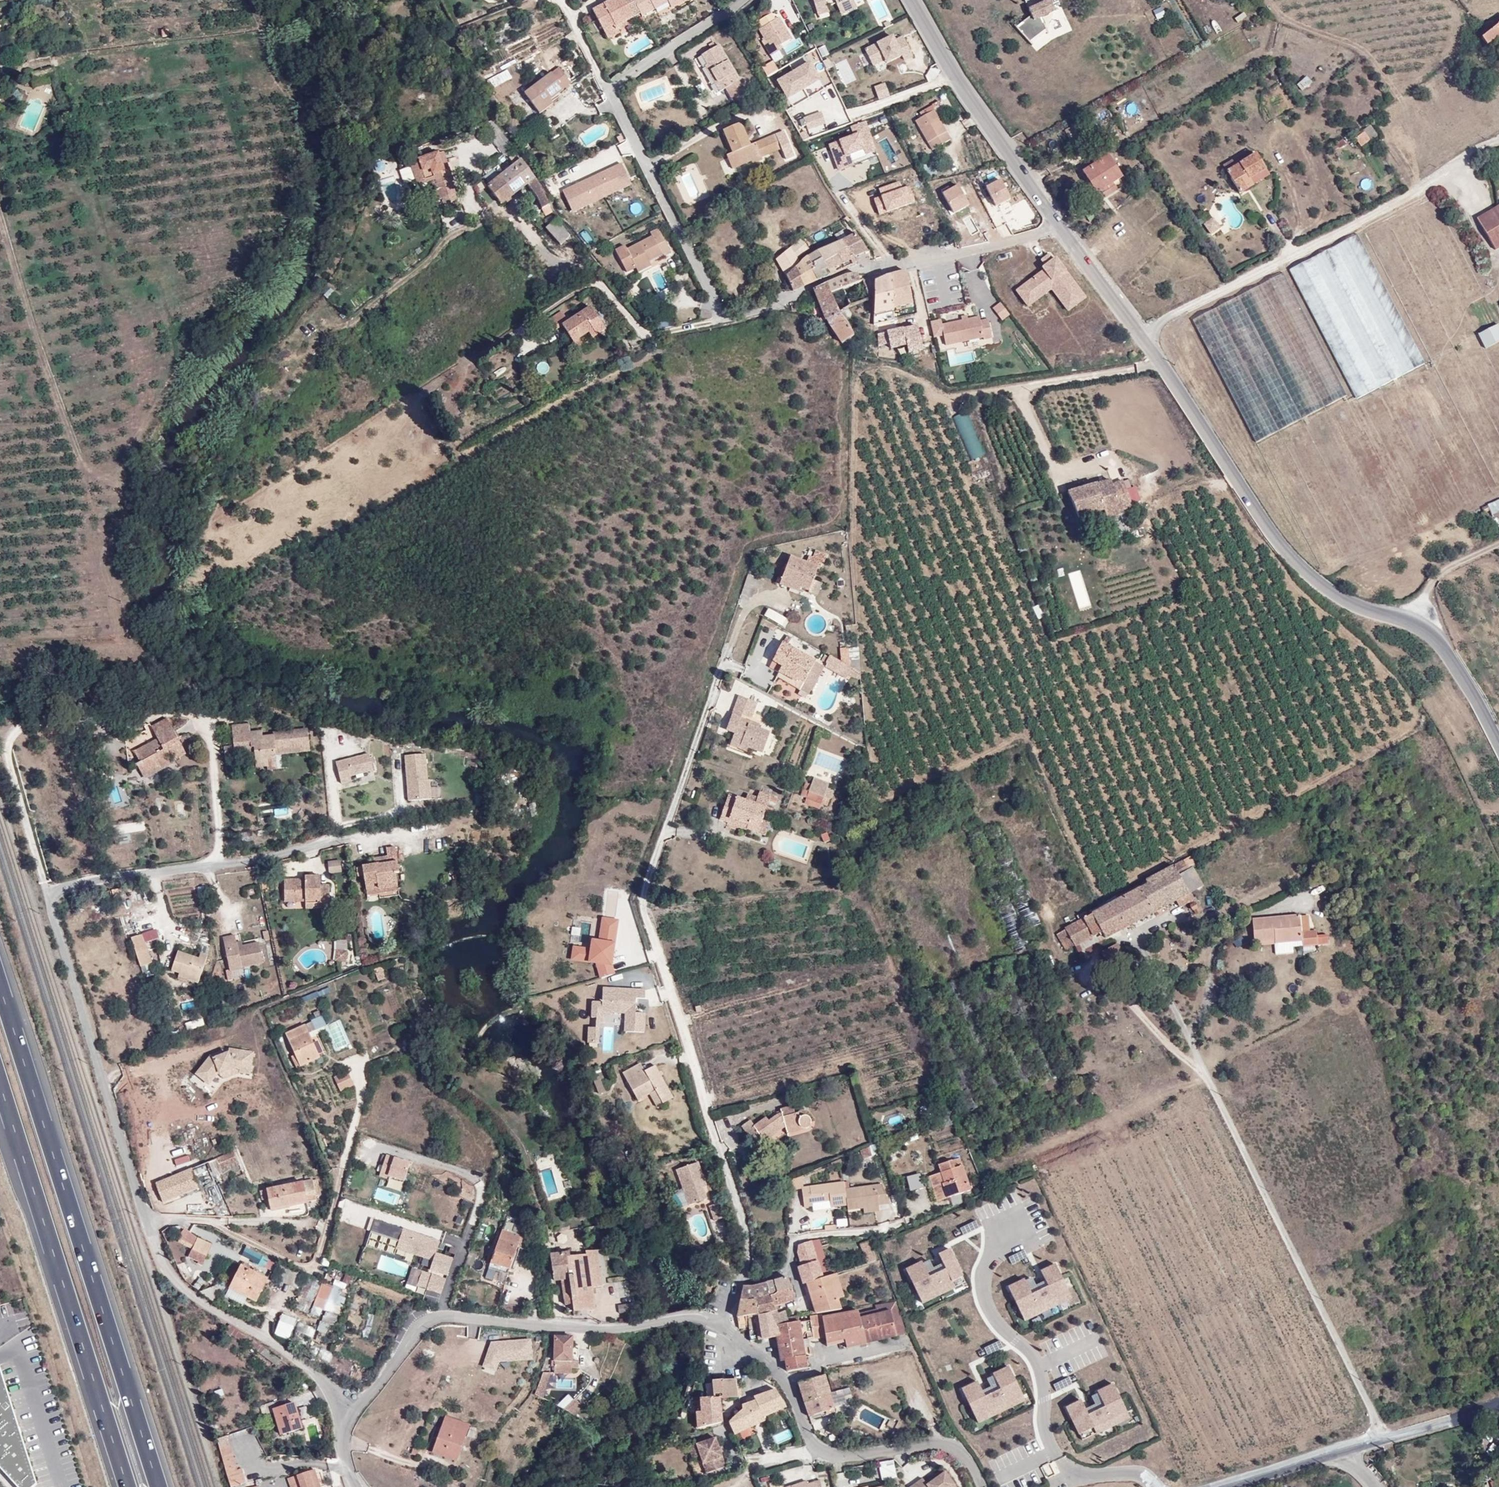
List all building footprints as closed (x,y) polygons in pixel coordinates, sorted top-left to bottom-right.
[(593,10),(608,40),(620,34),(618,30),(616,26),(625,22),(640,13),(642,15),(668,3),(672,11),(692,0),(685,0),(682,2),(681,0),(611,0),(593,10)] [(818,16),(829,12),(828,7),(836,4),(838,8),(854,0),(813,0),(818,16)] [(857,6),(854,0),(838,8),(842,14),(857,6)] [(1055,11),(1050,1),(1028,10),(1034,21),(1055,11)] [(770,56),(778,51),(776,47),(782,44),(790,38),(778,18),(775,20),(771,13),(755,23),(764,39),(761,41),(770,56)] [(616,26),(618,30),(627,25),(625,22),(616,26)] [(1481,38),(1486,45),(1498,37),(1498,24),(1481,38)] [(880,70),(914,60),(908,37),(874,47),(875,48),(836,60),(844,85),(860,80),(858,70),(878,64),(880,70)] [(485,43),(483,38),(468,44),(471,49),(485,43)] [(740,80),(719,45),(716,46),(713,41),(708,44),(711,49),(703,54),(708,64),(709,63),(720,82),(716,84),(720,91),(726,88),(735,103),(747,96),(738,81),(740,80)] [(812,61),(778,81),(788,99),(823,79),(812,61)] [(709,63),(708,64),(705,65),(716,84),(720,82),(709,63)] [(34,78),(55,73),(53,67),(32,72),(34,78)] [(563,89),(571,83),(558,67),(524,93),(539,113),(553,104),(550,100),(564,90),(563,89)] [(883,98),(890,96),(886,87),(880,89),(883,98)] [(927,113),(933,109),(931,105),(925,109),(927,113)] [(950,138),(933,109),(927,113),(925,109),(919,112),(922,116),(915,121),(932,150),(950,138)] [(814,116),(805,120),(805,121),(807,127),(808,130),(826,124),(822,114),(814,116)] [(606,123),(612,133),(617,130),(612,120),(606,123)] [(1064,130),(1070,141),(1086,132),(1087,131),(1081,121),(1064,130)] [(732,169),(751,161),(761,157),(765,155),(759,141),(750,145),(740,123),(722,131),(732,153),(727,156),(732,169)] [(492,139),(486,130),(481,134),(487,142),(492,139)] [(1370,140),(1364,131),(1355,138),(1361,147),(1370,140)] [(1086,132),(1070,141),(1072,145),(1085,137),(1086,132)] [(775,134),(759,141),(765,155),(781,148),(777,139),(776,135),(775,134)] [(503,154),(512,147),(508,142),(499,148),(503,154)] [(443,152),(439,153),(445,170),(449,169),(443,152)] [(439,153),(418,160),(420,163),(411,166),(418,186),(431,182),(435,180),(438,190),(435,192),(438,200),(443,198),(445,204),(456,199),(454,194),(455,194),(452,185),(454,184),(449,169),(445,170),(439,153)] [(1226,171),(1235,187),(1250,179),(1265,169),(1256,153),(1226,171)] [(1122,177),(1108,154),(1081,171),(1096,194),(1122,177)] [(527,184),(535,179),(520,160),(500,176),(513,195),(527,184)] [(379,163),(376,164),(374,167),(375,171),(379,172),(382,171),(384,168),(383,164),(379,163)] [(624,165),(562,191),(572,214),(634,189),(624,165)] [(1250,179),(1253,185),(1269,175),(1265,169),(1250,179)] [(513,195),(500,176),(488,186),(501,204),(513,195)] [(1010,197),(1000,178),(986,186),(996,205),(1010,197)] [(541,189),(535,179),(527,184),(536,197),(542,208),(549,204),(541,189)] [(1250,179),(1235,187),(1239,193),(1253,185),(1250,179)] [(901,183),(879,190),(887,215),(917,206),(912,188),(903,190),(901,183)] [(941,191),(954,213),(969,204),(958,185),(950,190),(948,187),(941,191)] [(1495,250),(1498,247),(1498,204),(1476,218),(1495,250)] [(1209,236),(1220,227),(1213,217),(1201,226),(1209,236)] [(569,237),(556,220),(546,228),(560,245),(569,237)] [(540,230),(545,227),(540,221),(536,224),(540,230)] [(635,268),(649,261),(662,255),(663,257),(671,253),(657,228),(650,232),(652,236),(627,249),(624,245),(615,250),(627,272),(635,268)] [(853,257),(867,251),(855,233),(843,239),(816,251),(822,263),(838,256),(849,251),(853,257)] [(1288,269),(1356,399),(1424,363),(1357,233),(1288,269)] [(808,249),(801,238),(776,259),(785,275),(793,291),(805,285),(796,266),(800,262),(798,259),(808,249)] [(807,256),(815,281),(827,275),(822,263),(816,251),(807,256)] [(856,264),(853,257),(849,251),(838,256),(844,269),(856,264)] [(1045,265),(1051,260),(1047,254),(1041,259),(1045,265)] [(796,266),(805,285),(815,281),(807,256),(800,262),(796,266)] [(822,263),(827,275),(828,275),(829,276),(844,269),(838,256),(822,263)] [(1080,291),(1068,275),(1066,276),(1062,271),(1064,270),(1055,257),(1051,260),(1045,265),(1042,267),(1043,269),(1031,278),(1039,289),(1051,280),(1067,300),(1080,291)] [(651,266),(649,261),(635,268),(638,273),(651,266)] [(894,307),(912,303),(905,270),(891,273),(893,279),(893,291),(893,300),(894,307)] [(1283,272),(1192,320),(1255,442),(1346,394),(1334,370),(1283,272)] [(831,297),(859,281),(857,273),(845,275),(831,281),(834,288),(828,292),(831,297)] [(893,279),(891,273),(886,275),(875,280),(874,324),(894,320),(894,307),(893,300),(893,291),(893,279)] [(1084,297),(1080,291),(1067,300),(1051,280),(1039,289),(1031,278),(1025,283),(1036,298),(1050,287),(1067,310),(1084,297)] [(834,288),(831,281),(825,284),(828,292),(834,288)] [(1025,283),(1015,290),(1027,305),(1036,298),(1025,283)] [(812,289),(825,320),(838,313),(831,297),(828,292),(825,284),(812,289)] [(1008,314),(999,303),(993,308),(1001,319),(1008,314)] [(588,333),(592,339),(605,330),(589,306),(568,321),(561,311),(549,320),(555,327),(560,323),(562,326),(578,350),(584,346),(580,339),(588,333)] [(709,319),(710,318),(712,316),(712,314),(712,313),(699,310),(699,321),(709,319)] [(845,322),(838,313),(825,320),(841,344),(852,336),(845,322)] [(940,320),(929,322),(933,337),(943,334),(945,345),(983,336),(984,338),(992,336),(988,318),(980,319),(979,316),(941,324),(940,320)] [(555,327),(549,320),(545,323),(550,330),(555,327)] [(1497,324),(1477,334),(1485,348),(1498,341),(1498,327),(1497,324)] [(902,328),(882,333),(885,344),(889,343),(890,348),(906,344),(908,352),(922,349),(917,326),(902,329),(902,328)] [(593,340),(592,339),(588,333),(580,339),(584,346),(593,340)] [(882,333),(877,334),(877,346),(885,344),(882,333)] [(967,412),(954,418),(974,460),(988,454),(967,412)] [(1122,511),(1132,507),(1122,480),(1112,484),(1111,480),(1068,492),(1079,518),(1105,510),(1107,518),(1123,513),(1122,511)] [(781,581),(800,588),(809,591),(813,579),(819,564),(821,564),(822,561),(824,562),(826,555),(816,551),(813,558),(808,556),(806,562),(791,557),(786,567),(783,565),(778,577),(782,578),(781,581)] [(761,581),(748,576),(741,595),(750,598),(754,588),(758,590),(761,581)] [(813,579),(809,591),(817,594),(821,583),(813,579)] [(798,592),(800,588),(781,581),(779,584),(798,592)] [(770,611),(766,618),(784,629),(788,622),(770,611)] [(778,627),(763,618),(761,624),(775,632),(778,627)] [(803,683),(815,661),(788,646),(791,638),(787,635),(769,666),(778,672),(795,681),(796,678),(803,683)] [(841,661),(845,664),(850,667),(849,656),(848,647),(839,648),(841,661)] [(850,667),(860,672),(858,655),(849,656),(850,667)] [(846,678),(848,675),(849,673),(843,669),(845,664),(841,661),(830,656),(826,662),(827,663),(825,667),(846,678)] [(803,683),(798,690),(796,693),(805,698),(823,666),(815,661),(803,683)] [(848,675),(862,681),(861,672),(860,672),(850,667),(845,664),(843,669),(849,673),(848,675)] [(775,677),(798,690),(803,683),(796,678),(795,681),(778,672),(775,677)] [(732,712),(741,715),(751,718),(756,703),(738,696),(732,712)] [(759,725),(740,718),(731,714),(726,730),(734,733),(732,742),(750,748),(762,753),(769,733),(758,728),(759,725)] [(161,761),(169,757),(171,756),(172,758),(184,753),(170,718),(154,725),(160,739),(164,748),(156,751),(152,742),(135,749),(145,772),(162,764),(161,761)] [(268,759),(271,755),(276,755),(276,751),(300,748),(301,752),(310,751),(308,732),(273,736),(263,737),(262,732),(251,733),(250,724),(232,726),(234,746),(234,749),(254,747),(255,754),(256,767),(268,765),(268,759)] [(164,748),(160,739),(152,742),(156,751),(164,748)] [(748,753),(750,748),(732,742),(730,746),(748,753)] [(225,757),(255,754),(254,747),(234,749),(234,746),(224,747),(225,757)] [(268,765),(268,769),(277,768),(276,755),(271,755),(268,759),(268,765)] [(349,760),(335,763),(341,785),(351,782),(350,777),(373,771),(369,755),(352,759),(353,762),(349,763),(349,760)] [(172,765),(169,757),(161,761),(162,764),(145,772),(146,775),(172,765)] [(408,790),(409,801),(431,799),(429,780),(427,780),(425,764),(405,766),(407,786),(410,786),(411,789),(408,790)] [(814,778),(811,785),(806,798),(821,804),(827,806),(829,799),(823,797),(827,788),(828,784),(828,783),(814,778)] [(800,796),(806,798),(811,785),(805,782),(800,796)] [(832,790),(827,788),(823,797),(829,799),(832,790)] [(747,825),(746,829),(765,835),(769,823),(761,820),(770,795),(759,791),(757,798),(755,803),(746,800),(729,794),(720,820),(728,822),(729,818),(747,825)] [(821,804),(806,798),(804,803),(819,808),(821,804)] [(728,822),(746,829),(747,825),(729,818),(728,822)] [(1000,824),(986,830),(1009,885),(1034,945),(1048,940),(1000,824)] [(386,848),(387,855),(388,861),(377,863),(362,866),(362,867),(364,876),(366,885),(377,883),(378,888),(397,885),(395,873),(399,872),(394,847),(386,848)] [(1191,856),(1187,858),(1192,866),(1195,864),(1192,858),(1191,856)] [(1174,866),(1173,865),(1145,880),(1147,884),(1140,888),(1154,912),(1176,900),(1183,896),(1186,903),(1188,902),(1192,900),(1199,914),(1204,911),(1196,897),(1194,898),(1191,892),(1204,885),(1192,866),(1187,858),(1174,866)] [(342,871),(341,862),(329,863),(330,873),(342,871)] [(284,903),(295,902),(295,899),(305,899),(305,902),(329,901),(329,885),(321,885),(320,875),(304,876),(304,879),(284,879),(284,903)] [(398,890),(397,885),(378,888),(377,883),(366,885),(368,896),(398,890)] [(1140,888),(1123,897),(1136,922),(1154,912),(1140,888)] [(1180,907),(1186,903),(1183,896),(1176,900),(1180,907)] [(1136,922),(1123,897),(1065,929),(1065,930),(1057,935),(1066,950),(1074,946),(1074,947),(1101,933),(1105,939),(1136,922)] [(1196,916),(1199,914),(1192,900),(1188,902),(1196,916)] [(329,909),(329,901),(305,902),(306,909),(329,909)] [(1303,941),(1303,946),(1318,945),(1317,931),(1302,932),(1300,915),(1253,919),(1255,942),(1276,940),(1276,943),(1303,941)] [(574,948),(571,965),(601,968),(600,977),(613,979),(621,921),(601,918),(597,951),(574,948)] [(409,935),(414,924),(409,923),(407,927),(403,926),(401,932),(409,935)] [(152,940),(149,931),(142,934),(145,943),(152,940)] [(1108,945),(1105,939),(1101,933),(1074,947),(1081,959),(1106,946),(1108,945)] [(131,938),(140,966),(152,962),(145,943),(142,934),(131,938)] [(237,949),(236,942),(234,935),(223,937),(229,966),(240,963),(241,968),(263,964),(259,942),(242,946),(242,947),(237,949)] [(336,949),(347,950),(347,940),(337,941),(336,949)] [(1293,946),(1303,946),(1303,941),(1276,943),(1277,954),(1294,952),(1293,946)] [(346,962),(347,950),(336,949),(335,962),(346,962)] [(171,971),(179,974),(181,967),(190,971),(187,980),(198,983),(207,956),(200,953),(198,958),(178,951),(171,971)] [(386,978),(381,966),(373,969),(378,981),(386,978)] [(181,967),(179,974),(178,977),(187,980),(190,971),(181,967)] [(593,1003),(592,1019),(597,1019),(603,1019),(603,1013),(606,1013),(626,1014),(626,1032),(645,1033),(646,1014),(636,1013),(636,1010),(633,1010),(633,1004),(628,1004),(628,999),(636,999),(646,999),(646,990),(603,989),(603,1004),(593,1003)] [(633,1010),(636,1010),(636,999),(628,999),(628,1004),(633,1004),(633,1010)] [(603,1019),(597,1019),(597,1029),(590,1029),(589,1045),(599,1045),(600,1023),(606,1024),(606,1013),(603,1013),(603,1019)] [(304,1024),(308,1032),(315,1029),(311,1021),(304,1024)] [(295,1055),(300,1066),(319,1057),(308,1032),(304,1024),(285,1034),(295,1055)] [(404,1044),(406,1050),(419,1046),(417,1039),(404,1044)] [(217,1072),(219,1077),(233,1071),(233,1069),(238,1070),(238,1073),(239,1073),(248,1075),(251,1054),(240,1053),(240,1054),(234,1053),(234,1052),(227,1051),(227,1055),(226,1055),(227,1058),(221,1060),(219,1059),(217,1058),(213,1060),(210,1057),(195,1075),(201,1079),(207,1085),(217,1072)] [(297,1068),(300,1066),(295,1055),(291,1056),(297,1068)] [(645,1072),(641,1065),(635,1068),(639,1075),(645,1072)] [(639,1075),(635,1068),(624,1074),(638,1101),(649,1095),(656,1091),(660,1099),(671,1093),(656,1066),(645,1072),(639,1075)] [(222,1080),(239,1073),(238,1073),(238,1070),(233,1069),(233,1071),(219,1077),(217,1072),(207,1085),(201,1079),(195,1086),(209,1097),(222,1080)] [(354,1085),(348,1072),(336,1078),(341,1092),(354,1085)] [(600,1077),(593,1080),(600,1095),(606,1092),(600,1077)] [(674,1098),(671,1093),(660,1099),(656,1091),(649,1095),(657,1107),(674,1098)] [(802,1128),(806,1129),(808,1129),(810,1127),(811,1125),(811,1121),(810,1119),(807,1116),(808,1112),(802,1110),(799,1114),(796,1114),(793,1106),(781,1110),(782,1113),(778,1114),(769,1121),(765,1117),(755,1126),(751,1121),(742,1128),(756,1146),(764,1140),(766,1143),(785,1127),(786,1131),(800,1127),(802,1128)] [(954,1124),(949,1114),(936,1119),(937,1121),(939,1127),(945,1125),(946,1127),(954,1124)] [(939,1127),(937,1121),(927,1125),(930,1131),(939,1127)] [(788,1135),(806,1129),(802,1128),(800,1127),(786,1131),(788,1135)] [(873,1158),(882,1155),(878,1144),(869,1147),(873,1158)] [(873,1158),(869,1147),(863,1149),(867,1160),(873,1158)] [(239,1164),(233,1151),(214,1160),(220,1172),(221,1174),(239,1164)] [(945,1183),(933,1187),(938,1201),(971,1190),(960,1158),(939,1165),(942,1172),(945,1183)] [(214,1160),(209,1162),(214,1175),(220,1172),(214,1160)] [(382,1180),(407,1184),(411,1164),(385,1160),(382,1180)] [(701,1183),(705,1182),(698,1163),(677,1170),(690,1206),(707,1199),(703,1188),(701,1183)] [(242,1170),(239,1164),(221,1174),(223,1179),(242,1170)] [(191,1169),(155,1183),(163,1203),(199,1188),(191,1169)] [(930,1176),(933,1187),(945,1183),(942,1172),(930,1176)] [(830,1201),(831,1208),(848,1206),(845,1190),(844,1182),(804,1188),(802,1176),(792,1180),(791,1191),(802,1189),(805,1207),(813,1206),(813,1203),(830,1201)] [(302,1181),(267,1189),(269,1198),(271,1210),(307,1203),(306,1199),(315,1197),(312,1180),(303,1182),(302,1181)] [(389,1182),(388,1188),(402,1192),(403,1186),(389,1182)] [(848,1206),(848,1211),(864,1209),(879,1206),(889,1205),(882,1184),(845,1190),(848,1206)] [(269,1198),(267,1189),(260,1191),(261,1200),(269,1198)] [(813,1210),(831,1208),(830,1201),(813,1203),(813,1206),(813,1210)] [(720,1203),(710,1206),(715,1221),(725,1218),(720,1203)] [(438,1255),(442,1240),(376,1220),(367,1249),(415,1264),(407,1289),(442,1300),(454,1261),(438,1255)] [(976,1220),(960,1228),(963,1235),(979,1227),(976,1220)] [(506,1225),(505,1231),(521,1236),(523,1230),(506,1225)] [(521,1236),(505,1231),(502,1230),(491,1263),(509,1269),(521,1236)] [(186,1239),(194,1246),(198,1238),(190,1233),(186,1239)] [(194,1246),(192,1251),(206,1256),(211,1244),(198,1238),(194,1246)] [(876,1261),(869,1241),(860,1244),(867,1264),(876,1261)] [(823,1279),(812,1242),(800,1247),(797,1254),(802,1267),(798,1268),(804,1285),(807,1284),(823,1279)] [(243,1253),(246,1247),(239,1244),(236,1250),(243,1253)] [(259,1251),(247,1245),(246,1247),(243,1253),(242,1256),(254,1261),(259,1251)] [(906,1270),(919,1297),(962,1276),(949,1249),(938,1254),(943,1265),(946,1269),(929,1277),(923,1265),(922,1262),(906,1270)] [(1027,1256),(1024,1249),(1008,1257),(1012,1264),(1027,1256)] [(602,1285),(598,1265),(595,1250),(586,1252),(586,1254),(571,1256),(569,1251),(549,1254),(553,1282),(561,1281),(565,1306),(573,1305),(573,1312),(595,1309),(592,1287),(602,1285)] [(206,1256),(192,1251),(189,1258),(203,1264),(206,1256)] [(271,1272),(277,1260),(263,1253),(257,1265),(271,1272)] [(946,1269),(943,1265),(933,1269),(930,1262),(923,1265),(929,1277),(946,1269)] [(509,1269),(491,1263),(490,1267),(498,1270),(498,1271),(507,1274),(509,1269)] [(268,1279),(257,1273),(253,1271),(250,1269),(242,1265),(241,1265),(229,1288),(256,1303),(268,1279)] [(1009,1287),(1022,1315),(1069,1292),(1056,1265),(1041,1272),(1046,1282),(1049,1286),(1032,1295),(1026,1282),(1024,1279),(1009,1287)] [(283,1284),(295,1288),(300,1275),(288,1270),(283,1284)] [(216,1284),(218,1278),(211,1274),(209,1280),(216,1284)] [(844,1298),(837,1274),(831,1276),(839,1300),(844,1298)] [(311,1285),(313,1279),(306,1276),(300,1290),(301,1291),(308,1294),(311,1285)] [(839,1300),(831,1276),(823,1279),(807,1284),(813,1303),(817,1315),(822,1314),(842,1310),(839,1300)] [(919,1297),(922,1303),(965,1282),(962,1276),(919,1297)] [(787,1278),(775,1282),(776,1287),(769,1288),(772,1298),(775,1307),(780,1305),(794,1300),(787,1278)] [(333,1286),(313,1279),(311,1285),(320,1288),(316,1300),(314,1305),(324,1309),(333,1286)] [(1032,1279),(1026,1282),(1032,1295),(1049,1286),(1046,1282),(1036,1287),(1032,1279)] [(744,1287),(741,1301),(756,1300),(772,1298),(769,1288),(776,1287),(775,1282),(775,1281),(750,1287),(744,1287)] [(320,1288),(311,1285),(308,1294),(307,1296),(313,1299),(316,1300),(320,1288)] [(308,1294),(301,1291),(298,1299),(304,1302),(307,1296),(308,1294)] [(1022,1315),(1025,1320),(1072,1297),(1069,1292),(1022,1315)] [(301,1310),(306,1312),(307,1313),(313,1299),(307,1296),(304,1302),(301,1310)] [(771,1314),(778,1326),(789,1324),(787,1317),(785,1312),(783,1313),(778,1314),(775,1307),(772,1298),(756,1300),(759,1317),(771,1314)] [(740,1329),(749,1327),(749,1317),(759,1317),(756,1300),(741,1301),(738,1318),(740,1329)] [(887,1339),(907,1334),(896,1302),(876,1306),(876,1311),(859,1314),(858,1310),(823,1317),(826,1336),(827,1344),(845,1340),(846,1343),(847,1346),(859,1343),(859,1346),(867,1345),(866,1341),(886,1336),(887,1339)] [(636,1308),(635,1303),(620,1306),(619,1306),(620,1314),(637,1311),(636,1308)] [(301,1310),(298,1318),(302,1320),(306,1312),(301,1310)] [(751,1342),(776,1337),(777,1336),(778,1326),(771,1314),(759,1317),(749,1317),(749,1327),(751,1342)] [(789,1324),(801,1321),(799,1315),(787,1317),(789,1324)] [(291,1342),(298,1321),(282,1316),(276,1337),(291,1342)] [(826,1336),(823,1317),(812,1319),(801,1321),(789,1324),(778,1326),(777,1336),(776,1337),(781,1362),(785,1361),(787,1372),(808,1368),(807,1357),(805,1349),(804,1340),(808,1339),(826,1336)] [(276,1365),(280,1360),(230,1324),(226,1329),(276,1365)] [(306,1326),(300,1336),(309,1341),(314,1331),(306,1326)] [(573,1336),(553,1336),(552,1360),(554,1360),(553,1373),(569,1373),(569,1368),(577,1368),(577,1362),(572,1362),(571,1361),(573,1336)] [(867,1345),(887,1339),(886,1336),(866,1341),(867,1345)] [(495,1349),(487,1350),(481,1366),(494,1370),(497,1361),(530,1359),(529,1339),(495,1342),(495,1349)] [(1000,1340),(985,1348),(988,1355),(1004,1347),(1000,1340)] [(495,1349),(495,1342),(490,1342),(487,1350),(495,1349)] [(994,1374),(995,1377),(1001,1389),(986,1396),(983,1392),(978,1382),(962,1390),(976,1417),(1023,1394),(1009,1366),(994,1374)] [(14,1486),(37,1486),(0,1369),(0,1472),(14,1486)] [(537,1388),(541,1389),(538,1395),(541,1397),(550,1373),(542,1373),(537,1388)] [(825,1376),(799,1384),(809,1417),(822,1413),(823,1417),(836,1413),(825,1376)] [(1054,1384),(1057,1391),(1073,1383),(1069,1376),(1054,1384)] [(992,1388),(983,1392),(986,1396),(1001,1389),(995,1377),(988,1380),(992,1388)] [(713,1382),(714,1398),(720,1398),(720,1399),(738,1398),(737,1387),(736,1380),(713,1382)] [(1067,1406),(1080,1434),(1127,1411),(1114,1383),(1098,1391),(1099,1394),(1105,1406),(1089,1414),(1086,1410),(1081,1399),(1067,1406)] [(754,1398),(756,1402),(763,1418),(787,1408),(776,1391),(754,1398)] [(1023,1394),(976,1417),(979,1422),(1026,1399),(1023,1394)] [(1086,1410),(1089,1414),(1105,1406),(1099,1394),(1093,1397),(1097,1405),(1086,1410)] [(714,1398),(700,1399),(703,1428),(723,1423),(720,1399),(720,1398),(714,1398)] [(274,1412),(273,1409),(285,1405),(283,1399),(260,1406),(263,1415),(274,1412)] [(582,1407),(574,1399),(563,1410),(574,1416),(582,1407)] [(734,1421),(731,1423),(735,1436),(765,1422),(763,1418),(756,1402),(744,1405),(745,1410),(742,1413),(741,1414),(734,1421)] [(301,1429),(293,1403),(285,1405),(273,1409),(274,1412),(281,1435),(301,1429)] [(1080,1434),(1083,1440),(1130,1416),(1127,1411),(1080,1434)] [(741,1414),(742,1413),(738,1415),(733,1420),(731,1423),(734,1421),(741,1414)] [(433,1452),(455,1460),(467,1425),(445,1417),(433,1452)] [(726,1467),(722,1454),(719,1447),(716,1438),(689,1447),(693,1459),(701,1456),(707,1474),(726,1467)] [(231,1454),(221,1456),(231,1486),(243,1482),(241,1470),(236,1472),(231,1454)] [(884,1481),(898,1478),(895,1461),(881,1463),(884,1481)] [(945,1471),(944,1472),(942,1469),(933,1476),(935,1479),(927,1485),(925,1482),(923,1479),(912,1486),(956,1486),(945,1471)] [(314,1470),(296,1476),(300,1486),(319,1486),(314,1470)] [(933,1476),(925,1482),(927,1485),(935,1479),(933,1476)]
